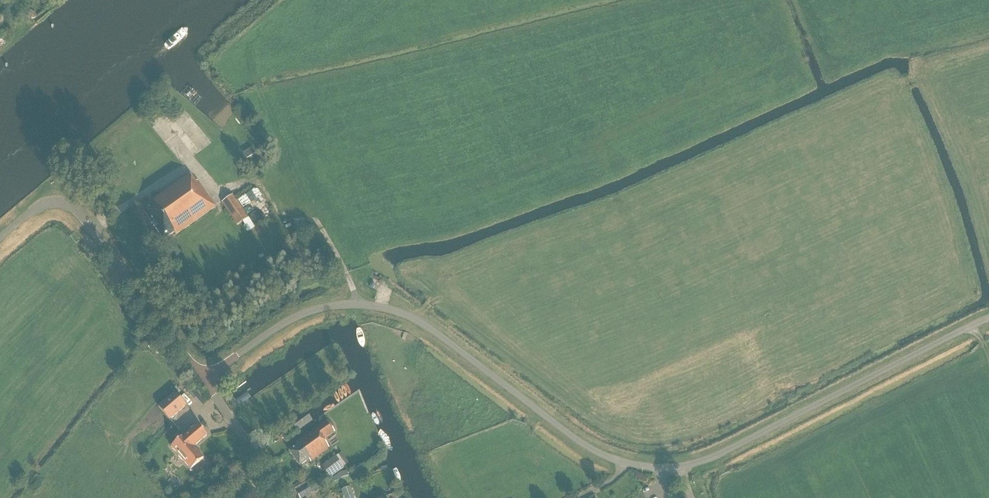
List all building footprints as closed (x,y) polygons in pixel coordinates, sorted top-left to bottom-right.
[(247,156),(256,152),(252,144),(243,148),(247,156)] [(174,233),(175,235),(215,207),(197,181),(196,182),(190,174),(149,203),(151,205),(143,211),(163,240),(174,233)] [(232,195),(222,202),(238,226),(243,222),(248,218),(232,195)] [(187,392),(191,395),(198,389),(193,383),(185,389),(187,392)] [(170,419),(184,407),(173,394),(159,406),(170,419)] [(310,414),(294,425),(298,431),(314,419),(310,414)] [(299,466),(309,459),(310,462),(329,448),(323,440),(334,432),(326,421),(296,442),(298,445),(289,452),(299,466)] [(197,424),(184,436),(184,435),(171,447),(178,455),(178,457),(182,461),(183,461),(190,469),(203,458),(194,447),(207,435),(197,424)] [(344,468),(343,467),(348,463),(341,453),(336,457),(335,456),(321,466),(330,478),(344,468)] [(307,478),(293,486),(296,491),(310,483),(307,478)] [(317,483),(308,488),(307,486),(296,493),(299,497),(303,497),(320,488),(317,483)] [(345,497),(354,497),(349,487),(342,490),(345,497)]
